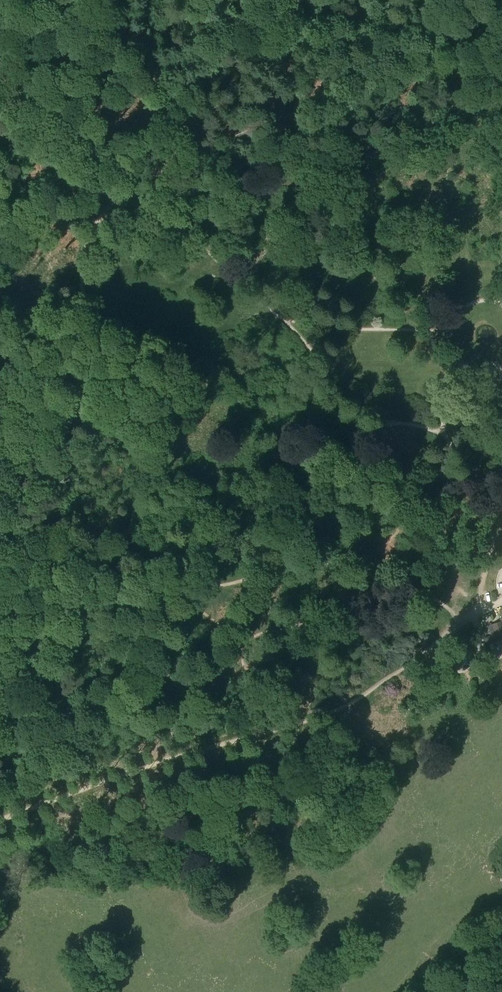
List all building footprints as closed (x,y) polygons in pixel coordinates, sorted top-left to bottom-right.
[(496,641),(501,639),(501,621),(501,620),(491,624),(496,641)] [(494,636),(483,634),(481,652),(487,653),(487,650),(492,650),(494,636)]
